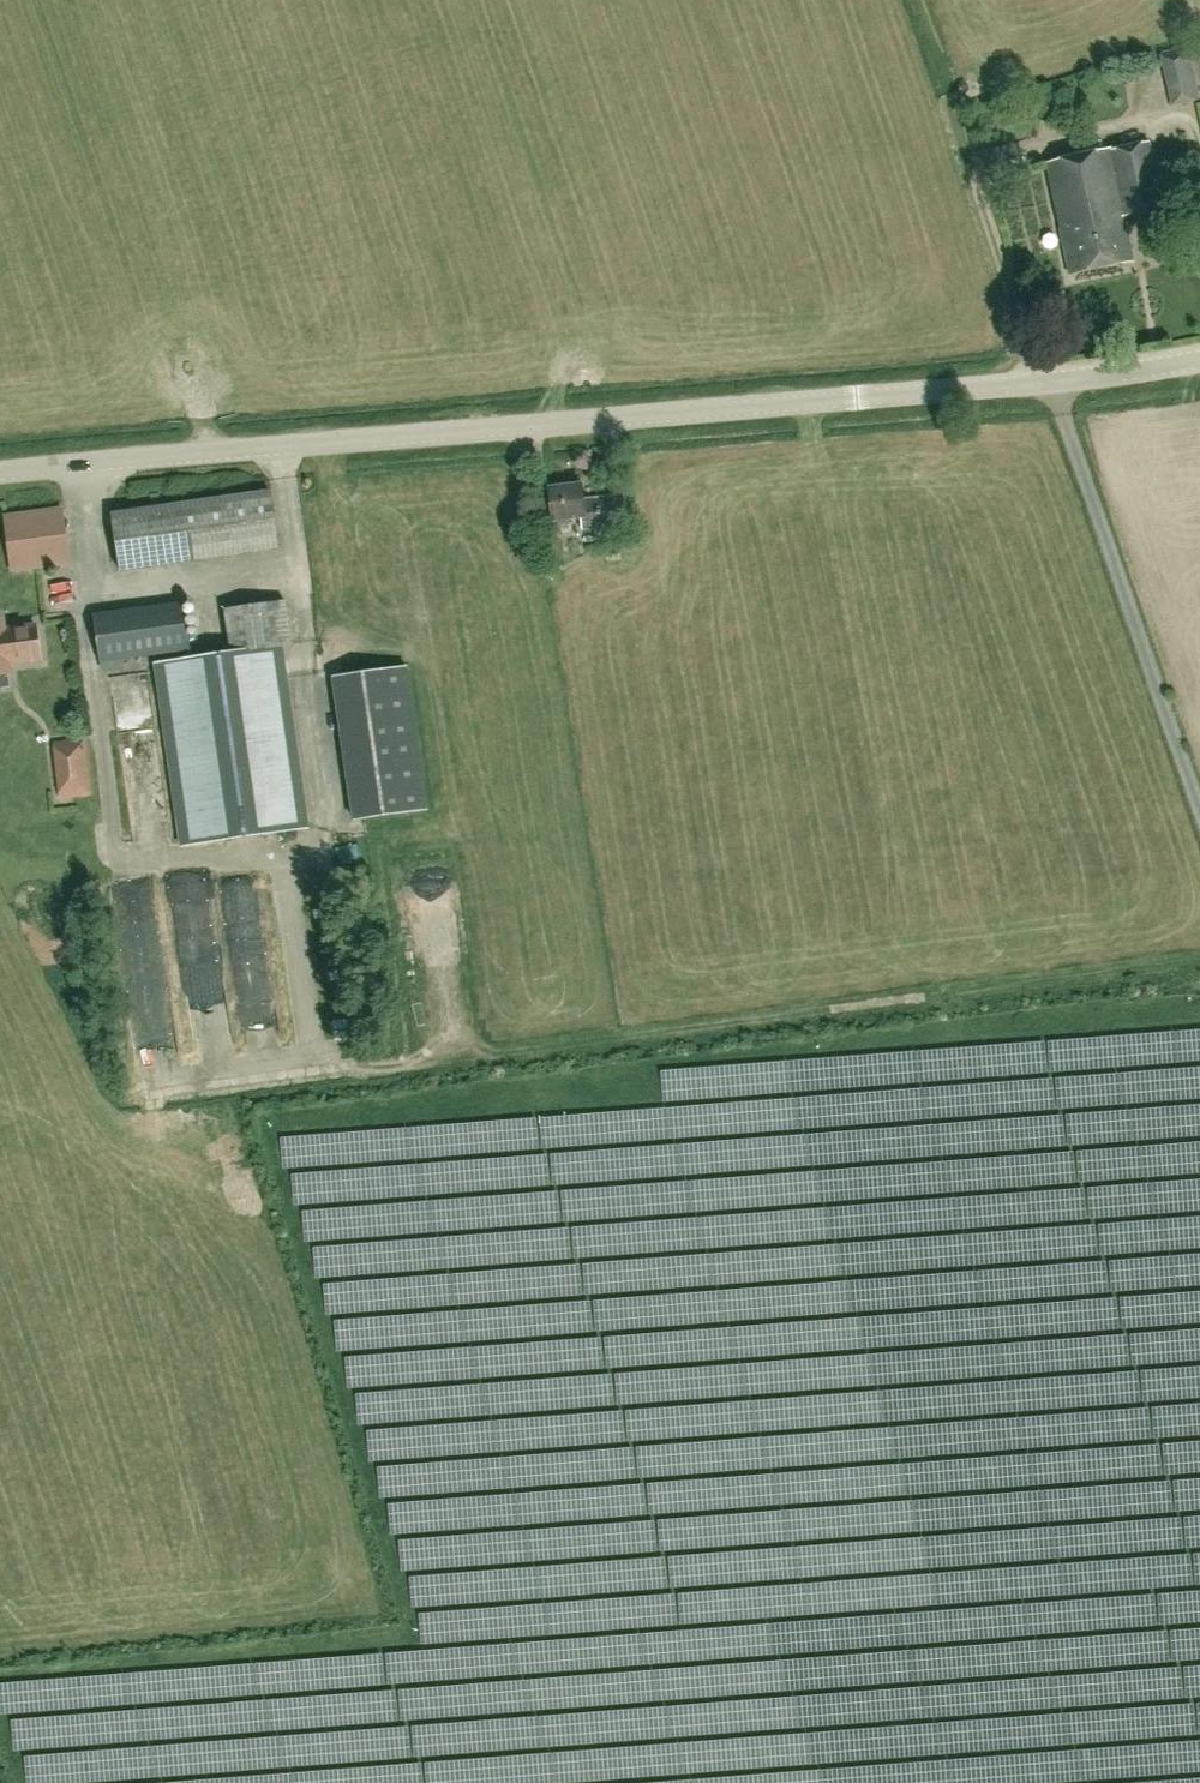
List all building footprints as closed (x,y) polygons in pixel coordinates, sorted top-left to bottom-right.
[(1199,99),(1189,49),(1161,56),(1173,105),(1199,99)] [(1123,216),(1163,208),(1148,141),(1047,166),(1070,274),(1133,261),(1123,216)] [(629,526),(626,496),(585,500),(583,485),(550,488),(554,522),(583,519),(584,531),(629,526)] [(278,550),(270,493),(112,515),(121,572),(278,550)] [(13,570),(22,569),(70,563),(64,511),(62,511),(7,518),(13,570)] [(308,828),(283,647),(292,646),(286,601),(225,610),(231,654),(157,665),(183,846),(308,828)] [(189,652),(183,603),(94,614),(100,663),(189,652)] [(36,626),(4,630),(2,620),(0,620),(0,675),(9,674),(8,664),(40,660),(36,626)] [(331,677),(352,822),(429,811),(407,665),(331,677)] [(138,674),(104,683),(112,714),(146,705),(138,674)] [(94,745),(65,748),(68,772),(82,771),(84,787),(99,785),(94,745)] [(226,916),(237,913),(236,912),(250,908),(242,885),(218,893),(226,916)] [(237,1036),(270,1034),(263,940),(230,943),(237,1036)]
